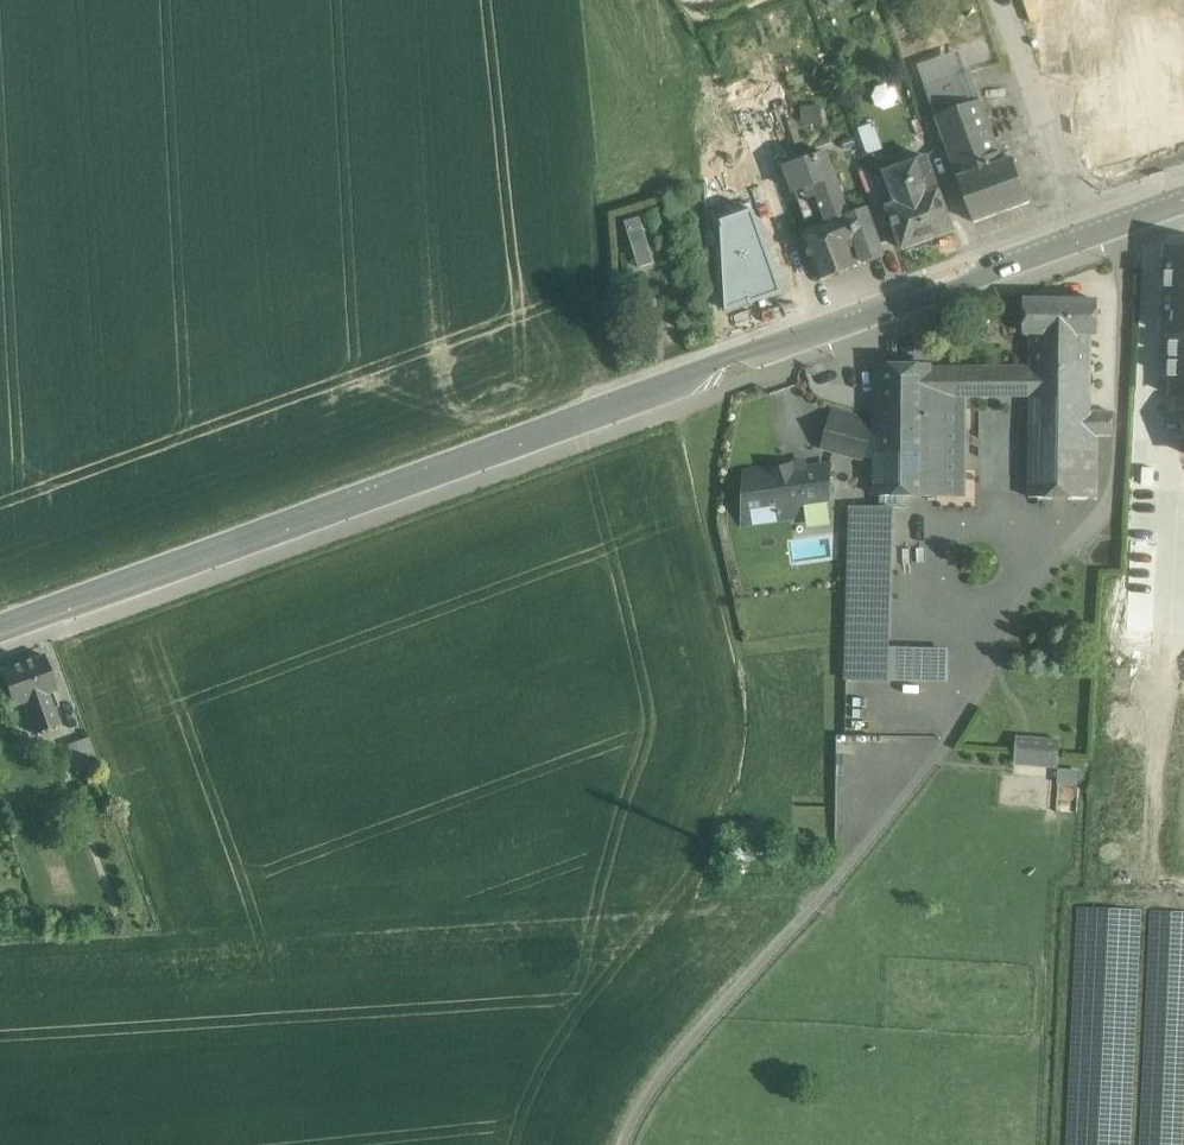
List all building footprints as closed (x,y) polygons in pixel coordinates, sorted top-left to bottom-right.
[(975,74),(929,90),(938,119),(984,103),(975,74)] [(715,78),(703,82),(707,92),(718,88),(715,78)] [(984,103),(938,119),(960,182),(1006,167),(984,103)] [(827,152),(787,167),(809,229),(849,214),(827,152)] [(940,189),(929,156),(918,160),(929,193),(940,189)] [(918,160),(888,170),(899,203),(929,193),(918,160)] [(1006,167),(960,182),(975,226),(1033,206),(1018,163),(1006,167)] [(734,179),(720,184),(724,196),(738,191),(734,179)] [(881,203),(872,179),(865,181),(874,205),(881,203)] [(724,196),(707,202),(709,244),(772,222),(758,184),(738,191),(724,196)] [(899,203),(890,207),(904,249),(954,232),(940,189),(929,193),(899,203)] [(893,239),(881,203),(874,205),(867,208),(880,244),(893,239)] [(849,214),(857,238),(856,239),(858,245),(864,262),(884,255),(880,244),(867,208),(849,214)] [(809,229),(803,232),(820,278),(857,265),(851,248),(858,245),(856,239),(857,238),(849,214),(809,229)] [(640,217),(625,222),(640,267),(655,262),(640,217)] [(1165,246),(1159,340),(1167,340),(1163,399),(1183,400),(1183,248),(1165,246)] [(1024,333),(1031,333),(1091,333),(1099,333),(1099,301),(1024,300),(1024,333)] [(1090,412),(1091,333),(1031,333),(1031,369),(1031,395),(1031,413),(1090,412)] [(949,369),(930,369),(930,366),(877,366),(877,408),(878,408),(930,408),(930,397),(949,397),(949,379),(949,369)] [(1031,369),(949,369),(949,379),(949,397),(966,397),(1031,395),(1031,369)] [(949,397),(930,397),(930,408),(929,495),(966,495),(966,397),(949,397)] [(930,408),(878,408),(877,494),(929,495),(930,408)] [(872,422),(833,412),(824,446),(863,457),(872,422)] [(1090,412),(1031,413),(1030,496),(1096,497),(1097,433),(1113,434),(1113,412),(1090,412)] [(805,462),(791,464),(791,465),(772,472),(771,467),(746,471),(743,524),(802,516),(800,503),(829,499),(830,465),(807,469),(805,462)] [(891,507),(851,507),(846,679),(887,680),(888,648),(892,524),(891,524),(891,507)] [(946,650),(888,648),(887,680),(945,681),(946,650)] [(44,654),(0,670),(13,706),(24,702),(35,734),(59,725),(48,693),(57,690),(44,654)] [(1018,734),(1018,765),(1063,766),(1064,736),(1018,734)] [(88,737),(67,745),(76,772),(98,764),(88,737)] [(1061,783),(1084,783),(1084,768),(1061,768),(1061,783)]
